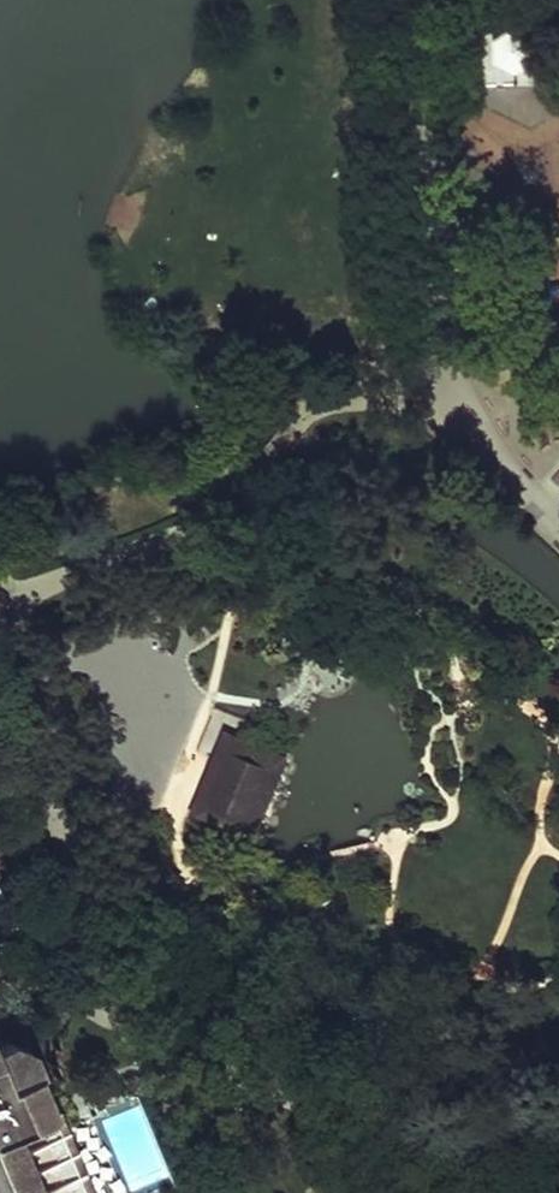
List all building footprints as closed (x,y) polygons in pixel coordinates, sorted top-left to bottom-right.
[(512,27),(493,40),(495,64),(515,75),(534,61),(535,85),(549,84),(549,59),(545,59),(544,37),(532,37),(512,27)] [(213,755),(186,819),(240,842),(252,846),(290,755),(250,738),(225,728),(213,755)] [(62,1129),(30,1055),(7,1043),(0,1045),(0,1192),(88,1192),(62,1129)]
